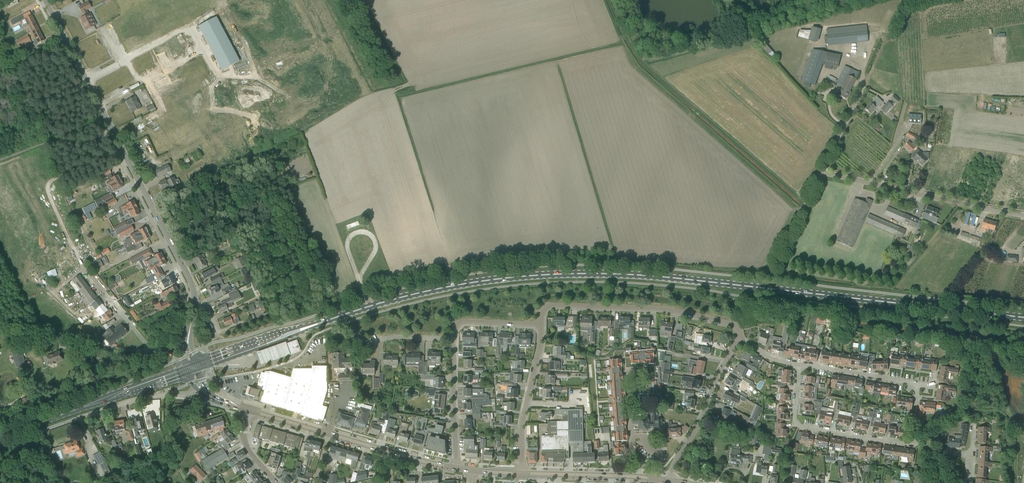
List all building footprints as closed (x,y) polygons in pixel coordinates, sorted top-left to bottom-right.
[(79,7),(82,13),(82,12),(84,16),(80,18),(84,25),(83,25),(85,30),(88,29),(89,30),(90,29),(91,29),(92,28),(92,27),(94,26),(90,20),(92,19),(90,15),(89,15),(86,10),(91,8),(88,2),(79,7)] [(29,12),(11,21),(13,25),(25,19),(28,25),(27,26),(34,40),(35,39),(38,44),(40,43),(44,41),(31,16),(29,12)] [(198,26),(222,71),(239,61),(216,17),(198,26)] [(808,39),(817,42),(821,29),(812,26),(808,39)] [(826,31),(828,46),(868,41),(866,26),(826,31)] [(27,35),(19,39),(22,45),(30,41),(27,35)] [(767,45),(763,49),(772,58),(775,54),(767,45)] [(801,81),(815,86),(822,64),(838,67),(840,56),(813,49),(801,81)] [(838,82),(837,83),(828,78),(826,82),(822,81),(819,88),(823,90),(826,84),(834,88),(835,87),(841,89),(838,95),(846,99),(856,79),(855,79),(858,73),(845,66),(837,81),(838,82)] [(900,101),(894,95),(890,99),(896,105),(900,101)] [(131,108),(130,108),(132,112),(136,110),(141,108),(135,97),(131,99),(126,101),(128,106),(129,105),(131,108)] [(865,109),(870,113),(875,108),(876,108),(882,102),(877,97),(871,103),(865,109)] [(881,109),(886,114),(892,106),(888,102),(881,109)] [(908,123),(921,124),(921,115),(909,114),(908,123)] [(909,141),(904,146),(910,153),(914,149),(915,148),(918,144),(915,141),(912,144),(909,141)] [(913,159),(916,162),(917,161),(922,166),(928,159),(928,153),(923,153),(923,154),(920,151),(913,159)] [(154,171),(158,178),(171,171),(168,164),(154,171)] [(104,182),(100,185),(102,189),(107,186),(120,179),(118,175),(113,178),(110,173),(111,173),(109,169),(101,173),(102,177),(104,182)] [(158,184),(162,190),(165,189),(165,190),(180,182),(178,179),(175,180),(174,177),(166,181),(166,180),(158,184)] [(120,179),(107,186),(111,193),(123,187),(122,185),(123,184),(120,180),(120,179)] [(102,197),(95,201),(98,208),(107,203),(113,200),(115,199),(112,194),(103,198),(102,197)] [(836,241),(852,248),(872,201),(867,199),(865,203),(855,198),(836,241)] [(113,200),(107,203),(109,207),(117,203),(115,199),(113,200)] [(121,213),(123,212),(136,205),(133,200),(118,208),(121,213)] [(93,202),(82,208),(85,214),(96,208),(93,202)] [(139,214),(137,211),(138,210),(136,205),(123,212),(125,216),(129,213),(130,216),(132,216),(133,217),(139,214)] [(936,218),(938,211),(927,206),(924,213),(923,212),(921,217),(936,223),(938,218),(936,218)] [(884,215),(914,228),(918,220),(888,207),(884,215)] [(865,222),(902,238),(905,230),(869,214),(865,222)] [(79,224),(86,221),(84,215),(76,219),(79,224)] [(981,230),(985,231),(986,228),(994,231),(996,223),(984,219),(981,230)] [(116,233),(118,232),(128,227),(125,222),(113,228),(115,231),(116,233)] [(118,232),(116,233),(115,231),(111,233),(113,237),(119,234),(120,237),(134,230),(131,225),(128,227),(118,232)] [(132,236),(124,240),(126,244),(129,243),(148,233),(146,228),(142,230),(142,229),(138,231),(139,232),(131,235),(132,236)] [(971,240),(971,242),(979,245),(981,239),(975,237),(975,235),(973,235),(975,230),(973,229),(972,230),(970,229),(969,232),(962,230),(961,232),(960,236),(971,240)] [(124,245),(123,245),(124,246),(126,252),(127,253),(133,250),(134,251),(139,249),(137,244),(143,241),(146,240),(150,237),(148,233),(129,243),(126,244),(124,245)] [(915,242),(923,247),(926,243),(919,237),(915,242)] [(236,244),(233,238),(228,241),(231,247),(236,244)] [(147,257),(144,252),(129,259),(132,265),(139,261),(147,257)] [(153,257),(145,261),(147,267),(151,265),(164,258),(161,252),(153,256),(153,257)] [(193,259),(199,269),(207,265),(204,260),(205,259),(203,254),(198,257),(193,259)] [(242,257),(238,259),(242,267),(246,265),(242,257)] [(147,267),(149,271),(152,270),(155,276),(162,272),(159,267),(162,266),(162,267),(166,265),(165,264),(166,263),(164,258),(151,265),(147,267)] [(95,270),(99,268),(103,266),(100,260),(92,264),(95,270)] [(217,273),(215,270),(218,269),(217,266),(201,274),(204,280),(209,277),(217,273)] [(47,272),(49,279),(57,275),(55,269),(47,272)] [(219,275),(210,280),(212,284),(221,279),(225,277),(223,273),(219,275)] [(165,275),(154,281),(155,284),(161,281),(165,289),(177,283),(173,275),(167,278),(165,275)] [(75,279),(72,281),(83,296),(80,298),(87,307),(92,303),(97,299),(79,276),(75,279)] [(45,280),(50,288),(53,287),(47,279),(45,280)] [(209,289),(212,295),(221,291),(223,296),(233,292),(230,286),(229,287),(228,284),(224,286),(224,285),(218,288),(216,285),(209,289)] [(163,293),(161,294),(163,298),(170,294),(171,294),(178,291),(176,286),(163,293)] [(222,305),(217,307),(220,312),(233,307),(231,303),(241,298),(238,292),(229,296),(230,298),(221,303),(222,305)] [(126,295),(123,297),(128,306),(131,304),(126,295)] [(97,299),(92,303),(102,315),(106,322),(108,320),(112,317),(110,314),(112,313),(109,309),(107,311),(105,307),(103,305),(101,303),(98,298),(97,299)] [(154,306),(158,312),(171,305),(169,301),(162,305),(161,302),(154,306)] [(255,310),(253,304),(246,307),(248,313),(255,310)] [(132,309),(128,312),(137,323),(140,320),(132,309)] [(227,318),(223,319),(225,326),(230,324),(232,323),(233,325),(236,323),(235,319),(238,318),(236,313),(231,315),(232,316),(230,317),(227,318)] [(816,323),(824,325),(826,316),(818,315),(817,317),(816,323)] [(568,317),(568,316),(568,319),(565,318),(555,318),(554,327),(555,326),(557,326),(564,327),(564,329),(573,329),(573,321),(574,316),(573,316),(573,317),(568,317)] [(833,317),(826,316),(824,325),(831,327),(832,324),(833,317)] [(578,331),(578,342),(590,342),(590,343),(595,343),(595,333),(595,331),(595,326),(591,326),(592,317),(591,317),(591,318),(585,317),(581,317),(581,319),(580,319),(580,320),(580,322),(580,327),(580,331),(578,331)] [(598,326),(610,326),(611,324),(611,319),(603,318),(603,317),(598,317),(598,319),(598,320),(598,326)] [(630,327),(630,323),(630,318),(628,318),(626,318),(623,318),(622,318),(619,318),(619,323),(618,323),(615,323),(614,330),(617,330),(617,328),(623,329),(623,327),(630,327)] [(649,328),(649,324),(650,319),(645,319),(639,319),(639,318),(639,323),(639,327),(639,328),(647,328),(647,329),(649,329),(649,328)] [(667,324),(667,323),(666,323),(662,322),(660,331),(665,332),(665,336),(670,337),(672,329),(673,324),(672,324),(667,324)] [(112,327),(109,329),(118,340),(128,332),(122,326),(119,328),(118,327),(114,330),(112,327)] [(772,349),(776,350),(776,351),(783,352),(785,344),(787,344),(790,328),(784,327),(781,343),(773,342),(772,349)] [(118,340),(109,329),(107,331),(109,334),(104,338),(110,346),(118,340)] [(675,338),(683,340),(684,331),(676,330),(675,338)] [(759,331),(757,338),(759,338),(758,342),(766,345),(767,340),(767,339),(769,335),(764,333),(759,331)] [(468,345),(473,345),(474,342),(474,343),(474,334),(473,334),(470,334),(470,333),(463,333),(463,335),(462,335),(462,336),(463,336),(463,342),(468,342),(468,345)] [(481,341),(481,342),(481,345),(484,345),(484,342),(489,342),(492,342),(492,337),(493,337),(493,336),(493,333),(487,333),(487,334),(483,334),(483,333),(482,333),(481,338),(481,341)] [(496,354),(495,357),(502,358),(502,354),(500,354),(500,346),(503,346),(504,343),(507,343),(511,343),(511,340),(511,337),(512,337),(512,336),(511,336),(511,334),(505,334),(503,334),(500,334),(500,336),(497,336),(496,341),(496,346),(496,354)] [(514,358),(518,358),(518,355),(519,355),(519,344),(530,344),(530,341),(530,340),(530,339),(530,338),(530,335),(525,334),(525,335),(523,334),(519,334),(519,342),(515,342),(515,346),(514,353),(514,355),(514,358)] [(702,341),(702,344),(706,344),(707,343),(710,343),(710,336),(695,335),(695,340),(702,341)] [(297,340),(286,343),(290,355),(301,351),(297,340)] [(693,350),(701,352),(700,355),(705,356),(705,354),(708,355),(710,349),(698,347),(699,345),(685,341),(684,345),(694,347),(693,350)] [(255,352),(260,365),(289,355),(284,342),(255,352)] [(800,359),(808,360),(811,346),(803,345),(802,349),(800,359)] [(784,355),(792,357),(794,347),(789,346),(789,348),(786,348),(784,355)] [(811,346),(808,360),(816,362),(818,352),(816,351),(816,347),(811,346)] [(571,356),(569,354),(569,353),(566,353),(564,353),(564,347),(561,347),(558,347),(553,347),(553,355),(559,356),(558,359),(559,359),(562,359),(566,359),(571,359),(571,356)] [(626,349),(626,351),(626,352),(627,352),(628,351),(628,353),(630,353),(630,354),(630,355),(630,356),(630,357),(630,358),(630,359),(631,359),(631,364),(636,364),(636,363),(642,363),(643,363),(644,363),(646,362),(648,362),(648,363),(648,364),(654,364),(654,357),(654,356),(655,356),(655,352),(655,351),(655,350),(655,348),(650,348),(651,350),(650,350),(641,350),(641,349),(635,349),(635,351),(631,351),(630,348),(630,347),(626,347),(626,349)] [(792,357),(800,359),(802,349),(800,348),(794,347),(792,357)] [(820,362),(829,364),(831,353),(826,352),(826,349),(822,348),(820,362)] [(25,364),(20,350),(12,353),(17,367),(25,364)] [(829,364),(838,365),(840,354),(835,354),(835,350),(831,350),(831,353),(829,364)] [(428,361),(429,362),(429,366),(435,366),(435,364),(440,364),(440,353),(436,353),(436,351),(428,351),(428,361)] [(838,365),(847,367),(849,356),(844,355),(844,352),(840,351),(840,354),(838,365)] [(899,364),(905,365),(907,358),(907,355),(899,354),(899,357),(897,357),(897,352),(892,351),(890,364),(899,365),(899,364)] [(59,352),(47,356),(47,357),(49,361),(50,364),(51,364),(51,365),(55,364),(55,362),(62,360),(60,356),(60,355),(59,352)] [(745,352),(741,359),(744,360),(742,364),(743,364),(746,366),(756,371),(758,367),(757,367),(758,367),(752,364),(749,362),(751,359),(753,361),(759,364),(761,361),(762,359),(751,353),(750,355),(745,352)] [(333,359),(333,365),(333,368),(345,368),(352,367),(352,358),(344,359),(344,353),(334,354),(334,359),(333,359)] [(847,367),(857,368),(858,357),(853,356),(854,353),(850,353),(849,356),(847,367)] [(869,361),(870,356),(869,356),(869,354),(863,353),(863,355),(859,354),(858,357),(857,368),(866,370),(867,365),(867,360),(869,361)] [(416,364),(419,365),(420,359),(420,354),(416,354),(416,355),(412,355),(407,354),(407,359),(407,362),(416,362),(416,364)] [(398,357),(390,357),(390,356),(384,356),(384,358),(383,358),(383,359),(384,359),(384,365),(398,365),(398,356),(398,357)] [(914,367),(921,367),(922,360),(922,358),(922,357),(915,356),(914,360),(907,359),(907,358),(905,365),(905,366),(914,368),(914,367)] [(872,362),(872,365),(872,370),(888,370),(887,358),(882,358),(883,362),(872,362)] [(921,367),(920,369),(930,370),(930,369),(936,370),(936,371),(938,360),(930,358),(930,359),(922,358),(922,360),(921,367)] [(562,366),(562,359),(559,359),(554,359),(554,362),(550,362),(550,370),(555,370),(555,371),(556,371),(556,370),(559,370),(559,369),(562,366)] [(615,441),(627,440),(627,438),(628,438),(628,434),(627,434),(626,420),(625,420),(625,410),(626,410),(626,404),(624,405),(623,395),(625,395),(625,389),(623,389),(622,380),(623,380),(622,374),(621,367),(622,367),(622,366),(623,365),(623,362),(621,362),(621,360),(621,359),(608,360),(609,365),(607,366),(608,371),(609,371),(610,380),(608,380),(609,386),(610,386),(611,395),(610,395),(610,398),(611,398),(612,404),(610,404),(611,407),(612,406),(613,416),(611,416),(612,421),(613,421),(614,431),(612,431),(613,436),(614,436),(615,441)] [(464,368),(469,368),(471,368),(471,363),(475,363),(475,361),(465,360),(464,368)] [(704,369),(705,362),(698,361),(692,360),(691,366),(692,366),(704,369)] [(370,373),(370,375),(375,375),(375,366),(375,361),(370,361),(370,364),(362,364),(361,373),(370,373)] [(511,372),(516,372),(521,372),(521,369),(524,369),(524,361),(519,361),(515,361),(515,365),(512,365),(512,368),(511,372)] [(744,377),(748,369),(739,364),(736,370),(734,369),(732,373),(738,376),(737,377),(744,381),(745,378),(744,377)] [(254,397),(253,401),(261,403),(261,402),(293,412),(294,411),(298,412),(298,413),(302,414),(302,413),(319,418),(318,419),(323,421),(327,407),(323,406),(324,401),(327,390),(327,366),(315,367),(312,367),(312,369),(294,369),(291,378),(270,372),(265,372),(265,373),(262,372),(257,389),(249,387),(247,395),(254,397)] [(704,369),(692,366),(690,374),(695,375),(695,374),(703,375),(703,374),(704,372),(703,372),(704,369)] [(941,366),(938,382),(943,383),(947,383),(948,380),(949,380),(950,379),(951,373),(954,374),(957,374),(958,369),(950,368),(946,367),(941,366)] [(339,375),(339,382),(352,381),(352,373),(348,373),(348,375),(339,375)] [(521,375),(514,375),(514,373),(509,373),(509,375),(509,379),(514,379),(514,383),(516,383),(521,383),(521,375)] [(846,385),(847,385),(846,385),(847,377),(832,374),(831,379),(830,387),(835,388),(836,384),(846,385)] [(546,384),(551,384),(559,384),(559,380),(554,380),(554,376),(546,376),(546,384)] [(682,376),(681,381),(688,382),(687,387),(686,387),(686,388),(692,389),(692,388),(699,389),(700,381),(695,380),(695,378),(682,376)] [(805,383),(813,384),(815,384),(819,384),(820,377),(815,376),(815,377),(806,377),(805,383)] [(733,384),(741,389),(743,385),(732,379),(728,377),(724,383),(732,387),(733,384)] [(791,378),(781,377),(781,382),(777,382),(777,385),(782,386),(782,383),(791,384),(791,378)] [(846,385),(847,385),(854,386),(854,387),(862,388),(863,379),(847,377),(846,385)] [(434,378),(434,388),(443,388),(443,383),(442,383),(442,379),(443,379),(443,378),(434,378)] [(880,393),(880,392),(881,384),(866,382),(865,387),(865,390),(873,391),(873,392),(880,393)] [(804,386),(803,392),(813,393),(813,387),(819,388),(819,384),(815,384),(813,384),(813,387),(804,386)] [(880,392),(888,393),(888,394),(890,395),(895,395),(897,386),(881,384),(880,392)] [(938,385),(935,400),(944,402),(946,392),(955,393),(955,387),(938,385)] [(734,388),(732,391),(735,392),(735,393),(736,393),(737,393),(741,396),(742,396),(743,395),(746,395),(737,390),(734,388)] [(778,400),(778,404),(779,404),(784,404),(784,401),(789,401),(790,395),(787,394),(787,393),(788,393),(788,389),(783,389),(779,388),(779,394),(779,400),(778,400)] [(439,400),(438,408),(444,409),(445,395),(440,394),(440,390),(426,389),(426,393),(429,393),(428,396),(435,396),(435,399),(439,400)] [(464,389),(464,397),(469,397),(471,397),(473,397),(472,400),(475,400),(488,400),(488,396),(478,396),(478,393),(479,393),(479,389),(471,389),(469,389),(464,389)] [(507,393),(507,397),(512,397),(517,398),(518,390),(513,389),(511,389),(511,393),(508,393),(507,393)] [(550,394),(550,390),(548,390),(543,390),(543,398),(548,398),(554,398),(554,394),(550,394)] [(688,391),(685,391),(684,396),(688,396),(686,407),(694,408),(695,400),(693,400),(694,392),(688,391)] [(726,392),(723,398),(727,399),(725,403),(727,404),(729,405),(731,401),(735,402),(737,403),(739,400),(744,402),(746,399),(742,396),(741,396),(737,393),(736,393),(735,393),(735,392),(733,395),(730,394),(726,392)] [(812,399),(813,393),(803,392),(803,399),(812,399),(812,402),(817,403),(819,403),(822,403),(823,400),(812,399)] [(906,410),(911,411),(913,399),(898,396),(897,401),(896,404),(907,406),(906,410)] [(469,403),(464,403),(464,410),(467,410),(476,410),(476,406),(475,400),(469,400),(469,403)] [(935,404),(935,403),(920,401),(918,421),(925,422),(925,417),(923,417),(924,411),(935,412),(935,407),(941,408),(941,404),(935,404)] [(502,402),(502,406),(504,406),(507,406),(507,411),(509,411),(514,411),(514,403),(509,403),(502,402)] [(813,412),(813,406),(818,406),(819,403),(817,403),(812,402),(811,405),(804,404),(803,411),(813,412)] [(824,421),(826,412),(821,411),(820,411),(822,403),(819,403),(818,406),(817,410),(820,411),(819,415),(818,420),(824,421)] [(756,405),(753,412),(760,414),(762,408),(756,405)] [(788,417),(788,413),(785,413),(785,412),(786,412),(786,407),(778,407),(777,416),(779,416),(778,419),(777,419),(777,422),(778,422),(783,423),(783,420),(789,420),(789,417),(788,417)] [(366,425),(370,411),(360,408),(357,408),(355,416),(338,411),(336,419),(338,419),(337,424),(341,425),(340,428),(350,431),(351,428),(352,428),(353,423),(354,421),(356,422),(366,425)] [(568,415),(568,421),(568,443),(572,443),(573,450),(573,454),(573,457),(573,462),(588,462),(588,450),(583,450),(583,442),(582,408),(579,408),(576,408),(576,415),(574,415),(568,415)] [(565,421),(568,421),(568,415),(568,410),(556,409),(555,412),(551,412),(546,412),(546,413),(540,413),(540,416),(541,416),(541,421),(546,421),(546,419),(549,420),(549,418),(552,418),(552,415),(565,415),(565,421)] [(724,409),(722,415),(729,417),(732,418),(734,412),(731,411),(728,410),(724,409)] [(656,429),(662,428),(661,419),(660,411),(655,411),(655,410),(651,411),(652,412),(650,412),(651,422),(649,422),(650,428),(656,428),(656,429)] [(871,420),(872,417),(873,414),(873,412),(870,411),(868,421),(862,420),(860,429),(867,431),(868,422),(871,423),(871,420)] [(388,421),(390,413),(387,412),(385,416),(384,415),(382,419),(388,421)] [(831,423),(833,413),(826,412),(824,421),(831,423)] [(153,414),(146,416),(147,421),(146,421),(147,425),(148,425),(149,429),(157,427),(155,422),(155,421),(154,419),(155,419),(154,419),(153,414)] [(472,414),(473,420),(471,420),(465,420),(465,429),(472,428),(475,428),(475,420),(481,419),(480,414),(472,414)] [(500,416),(499,420),(504,420),(504,424),(506,424),(511,425),(511,424),(512,424),(512,421),(511,421),(511,417),(509,416),(509,414),(506,414),(505,414),(505,416),(504,416),(500,416)] [(842,425),(844,416),(838,414),(837,419),(836,424),(842,425)] [(880,423),(881,419),(875,417),(876,414),(873,414),(872,417),(871,420),(874,421),(873,427),(872,432),(878,433),(880,423)] [(722,415),(720,422),(724,423),(727,424),(729,417),(722,415)] [(639,430),(647,430),(648,430),(648,417),(648,416),(647,416),(645,416),(644,417),(644,419),(638,418),(638,419),(633,419),(632,423),(639,424),(639,430)] [(849,427),(851,417),(844,416),(842,425),(849,427)] [(222,417),(206,422),(207,425),(205,425),(207,434),(212,433),(211,431),(218,429),(219,432),(224,431),(223,429),(224,429),(223,428),(225,427),(222,417)] [(140,436),(139,431),(143,430),(141,423),(142,423),(141,419),(139,420),(138,418),(133,420),(135,425),(134,426),(134,428),(134,429),(136,437),(140,436)] [(396,434),(397,431),(393,430),(396,420),(389,418),(388,423),(386,427),(387,427),(386,430),(388,431),(388,433),(387,436),(394,439),(396,434)] [(380,431),(381,427),(383,427),(385,422),(378,420),(377,423),(377,424),(379,424),(379,426),(377,425),(377,426),(371,425),(370,429),(372,430),(371,432),(373,433),(373,434),(377,435),(378,434),(379,435),(380,431)] [(426,430),(428,430),(434,432),(441,434),(442,435),(444,427),(443,427),(444,421),(438,420),(437,425),(436,425),(435,428),(427,428),(426,430)] [(738,425),(736,424),(737,422),(732,420),(730,428),(735,429),(736,427),(738,428),(738,425)] [(114,422),(115,427),(115,430),(121,429),(121,430),(125,430),(124,426),(123,421),(114,422)] [(548,454),(547,454),(547,459),(547,462),(553,462),(553,463),(564,463),(564,459),(565,459),(569,459),(569,453),(568,443),(568,421),(562,421),(550,421),(550,436),(549,436),(547,436),(548,454)] [(207,425),(206,422),(194,426),(196,431),(198,437),(207,434),(205,425),(207,425)] [(399,440),(407,442),(408,438),(409,435),(406,434),(408,424),(401,422),(398,433),(398,434),(399,433),(401,433),(399,440)] [(426,437),(427,433),(428,430),(426,430),(425,430),(426,424),(423,423),(421,431),(418,431),(416,432),(415,438),(413,443),(417,444),(417,445),(420,446),(421,444),(421,445),(422,442),(425,442),(426,437)] [(777,437),(782,438),(783,438),(783,437),(788,437),(788,433),(787,433),(787,430),(784,430),(784,428),(785,428),(785,424),(777,423),(777,432),(778,432),(777,437)] [(880,423),(878,433),(884,434),(886,425),(880,423)] [(889,430),(888,435),(903,437),(904,430),(905,425),(897,423),(897,427),(889,426),(889,430)] [(257,424),(256,427),(253,436),(253,438),(257,439),(257,437),(269,441),(273,429),(257,424)] [(676,424),(673,425),(674,438),(681,437),(680,434),(684,434),(688,428),(685,425),(684,426),(676,427),(676,424)] [(947,447),(959,448),(960,446),(962,446),(962,447),(964,447),(969,425),(964,424),(962,424),(960,430),(962,430),(960,439),(948,438),(947,447)] [(977,443),(982,443),(985,443),(986,433),(990,433),(990,428),(983,427),(978,427),(977,443)] [(95,431),(97,436),(99,442),(107,440),(106,436),(106,434),(105,435),(104,433),(105,433),(103,429),(104,429),(104,428),(95,431)] [(221,442),(224,439),(230,434),(226,429),(220,435),(222,437),(219,440),(221,442)] [(281,444),(284,445),(287,433),(273,429),(269,441),(281,444)] [(800,442),(812,444),(814,437),(809,436),(809,433),(803,432),(800,442)] [(287,433),(284,445),(283,445),(300,449),(303,438),(287,433)] [(224,439),(221,442),(225,447),(227,445),(227,446),(228,445),(234,439),(230,434),(224,439)] [(818,447),(821,447),(823,436),(817,435),(816,440),(814,439),(814,443),(816,444),(815,444),(819,445),(818,447)] [(823,436),(821,447),(823,448),(823,446),(827,446),(829,438),(823,436)] [(477,453),(478,446),(474,446),(474,443),(474,437),(473,437),(469,437),(464,437),(464,443),(465,443),(464,453),(466,453),(466,457),(477,458),(477,453)] [(438,453),(444,455),(444,453),(446,453),(446,440),(441,439),(441,441),(428,438),(425,450),(435,452),(435,451),(438,452),(438,453)] [(307,439),(303,451),(308,452),(306,458),(309,459),(310,456),(314,441),(307,439)] [(845,440),(836,439),(835,448),(841,448),(844,448),(845,440)] [(537,463),(536,452),(538,452),(538,440),(532,440),(528,440),(528,451),(526,451),(526,457),(528,457),(528,458),(528,463),(537,463)] [(848,451),(854,451),(855,441),(846,440),(845,448),(848,449),(848,451)] [(65,448),(62,449),(64,454),(67,453),(68,453),(75,451),(77,455),(77,456),(84,454),(82,448),(79,449),(78,445),(76,441),(64,445),(65,448)] [(314,441),(310,456),(313,457),(314,453),(313,453),(314,450),(316,450),(316,451),(319,452),(319,451),(320,451),(322,443),(314,441)] [(599,441),(594,441),(595,449),(598,449),(598,457),(599,462),(609,461),(608,456),(607,445),(603,445),(603,447),(599,448),(599,441)] [(859,456),(862,457),(863,448),(860,447),(861,442),(855,441),(854,451),(859,452),(859,456)] [(587,442),(583,442),(583,450),(588,450),(588,462),(595,462),(594,457),(594,453),(591,453),(591,444),(588,444),(588,442),(587,442)] [(614,445),(615,452),(616,455),(622,455),(622,452),(625,451),(625,450),(627,450),(627,446),(625,446),(625,445),(622,445),(622,443),(615,443),(615,445),(614,445)] [(863,448),(862,457),(865,457),(865,453),(869,454),(868,455),(871,456),(872,444),(867,443),(866,448),(863,448)] [(881,445),(872,444),(871,456),(873,456),(873,454),(877,455),(877,453),(880,453),(881,445)] [(328,458),(338,460),(341,448),(332,445),(328,458)] [(897,460),(898,456),(899,448),(884,445),(883,450),(882,454),(893,455),(892,460),(897,460)] [(500,450),(501,450),(501,454),(498,454),(498,455),(497,460),(505,461),(505,447),(501,446),(500,450)] [(979,446),(978,462),(986,463),(986,462),(987,452),(992,453),(992,448),(984,447),(979,446)] [(338,460),(347,463),(351,451),(341,448),(338,460)] [(484,459),(492,460),(492,455),(493,449),(485,448),(484,452),(484,459)] [(898,456),(908,458),(908,462),(913,462),(914,450),(899,448),(898,456)] [(208,458),(203,460),(201,462),(206,470),(227,457),(226,456),(222,449),(208,458)] [(746,456),(739,455),(740,450),(731,449),(729,465),(736,466),(736,464),(740,464),(741,461),(746,461),(746,462),(751,463),(752,456),(747,456),(748,455),(746,455),(746,456)] [(236,457),(228,461),(229,463),(231,465),(233,464),(238,460),(245,456),(242,451),(235,456),(236,457)] [(351,451),(347,463),(351,464),(350,467),(355,469),(357,462),(358,462),(358,459),(360,454),(351,451)] [(99,452),(93,456),(96,461),(99,465),(105,462),(106,461),(103,457),(103,458),(100,452),(99,452)] [(267,464),(273,465),(272,468),(274,469),(274,470),(277,471),(281,456),(276,455),(275,458),(270,456),(267,464)] [(363,456),(358,470),(362,471),(364,464),(371,466),(374,458),(366,456),(366,457),(363,456)] [(754,462),(757,463),(756,468),(756,472),(763,473),(762,475),(766,475),(767,467),(761,466),(761,463),(757,462),(758,460),(754,459),(754,462)] [(242,465),(241,462),(237,464),(236,465),(239,470),(242,469),(243,472),(251,467),(251,466),(251,465),(251,464),(250,464),(248,462),(242,465)] [(986,463),(978,462),(977,478),(985,478),(986,467),(990,468),(991,463),(986,462),(986,463)] [(770,480),(771,480),(770,482),(777,482),(778,476),(776,476),(777,471),(779,471),(779,465),(773,465),(772,476),(771,475),(770,480)] [(195,466),(190,471),(192,473),(190,474),(193,478),(195,477),(198,481),(203,476),(195,466)] [(841,467),(843,478),(844,482),(850,482),(852,482),(851,479),(852,479),(851,476),(851,474),(849,466),(841,467)] [(803,482),(804,482),(804,479),(805,479),(807,471),(800,470),(800,474),(801,475),(800,480),(793,479),(793,482),(803,482)] [(264,482),(255,471),(249,476),(254,482),(264,482)] [(337,475),(332,474),(330,481),(329,481),(329,482),(336,482),(337,475)]
